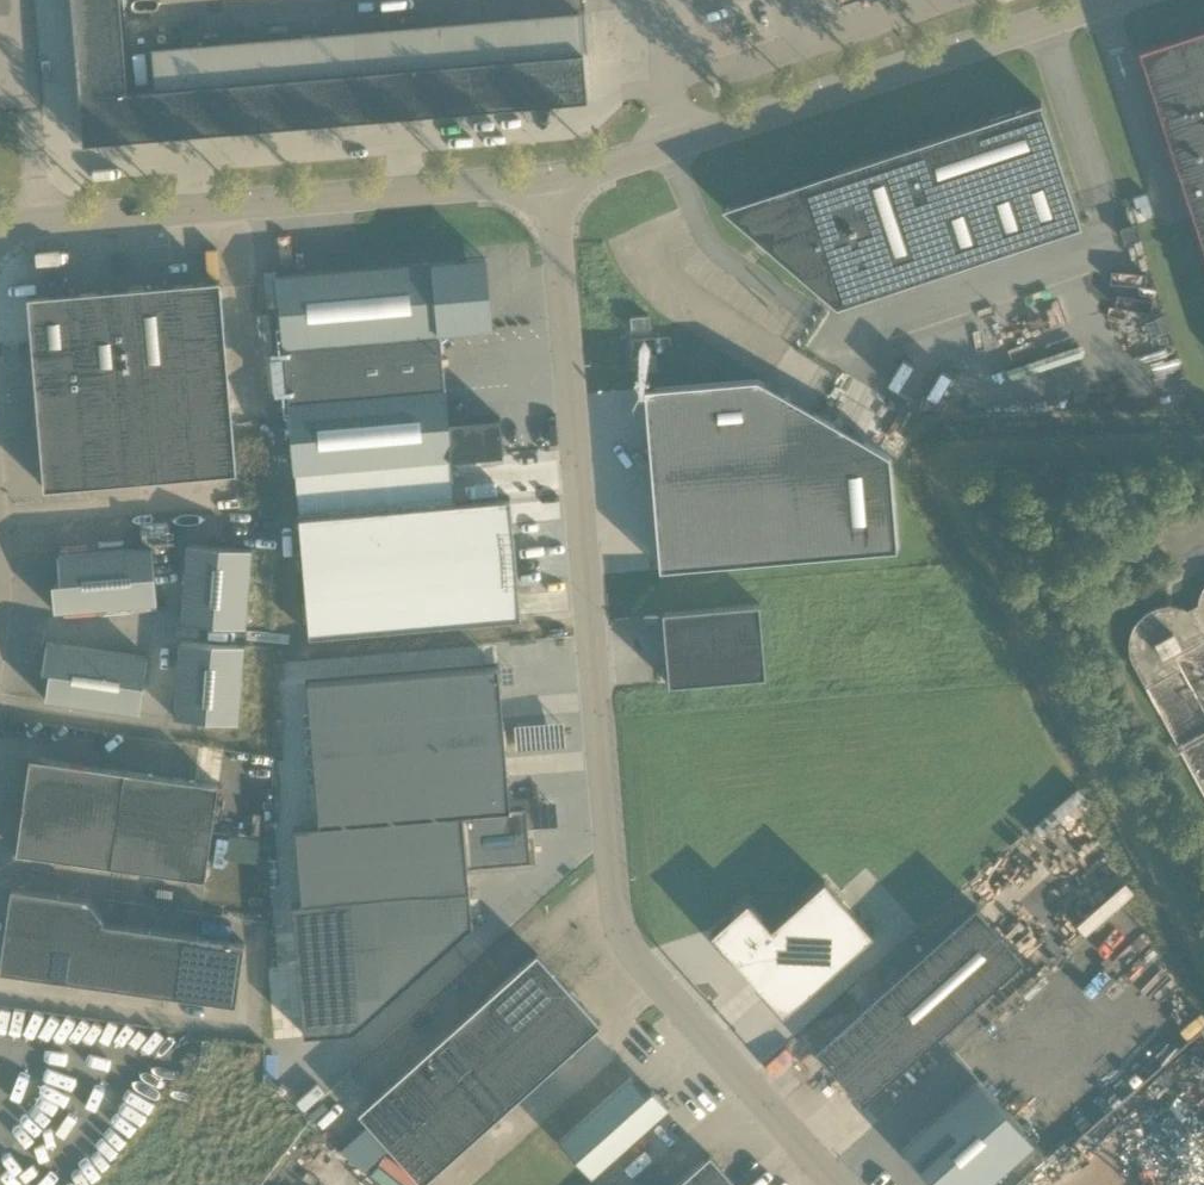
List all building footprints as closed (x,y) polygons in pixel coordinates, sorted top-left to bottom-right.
[(93,139),(596,96),(592,49),(136,88),(129,0),(81,0),(93,139)] [(1146,68),(1203,243),(1203,49),(1146,68)] [(879,291),(876,282),(1075,217),(1078,226),(1082,224),(1042,100),(837,169),(838,173),(746,204),(811,277),(808,280),(838,305),(879,291)] [(486,257),(279,275),(285,345),(296,466),(296,472),(310,634),(520,616),(510,499),(454,504),(451,459),(505,454),(501,418),(450,422),(442,332),(492,328),(486,257)] [(29,296),(46,487),(237,471),(220,280),(29,296)] [(650,319),(650,314),(631,315),(632,330),(651,328),(650,319)] [(658,354),(635,356),(634,356),(635,370),(659,369),(658,354)] [(647,403),(646,403),(647,423),(649,423),(651,444),(649,444),(650,465),(651,465),(652,470),(653,470),(654,492),(652,492),(654,513),(656,512),(657,534),(655,534),(656,554),(657,554),(658,569),(669,568),(898,549),(890,455),(865,440),(865,441),(848,431),(849,430),(815,411),(809,412),(809,413),(793,414),(793,413),(792,413),(791,397),(786,394),(766,396),(765,381),(758,378),(656,386),(656,387),(646,388),(647,403)] [(189,543),(183,621),(246,626),(252,548),(189,543)] [(58,553),(61,582),(53,583),(56,610),(157,602),(153,545),(58,553)] [(670,684),(766,675),(760,602),(663,611),(670,684)] [(1157,639),(1165,654),(1184,644),(1176,628),(1157,639)] [(181,639),(175,716),(239,721),(245,644),(181,639)] [(46,699),(140,712),(148,656),(47,641),(43,669),(50,670),(46,699)] [(303,903),(295,904),(306,1035),(355,1031),(474,925),(471,890),(469,865),(530,860),(526,808),(511,809),(499,665),(308,681),(320,825),(297,827),(303,903)] [(219,783),(31,757),(18,851),(206,877),(219,783)] [(547,788),(521,790),(522,806),(548,804),(547,788)] [(826,879),(772,927),(748,901),(712,934),(784,1014),(874,934),(826,879)] [(237,1004),(245,942),(104,922),(104,918),(89,898),(12,887),(3,952),(1,970),(237,1004)] [(977,905),(815,1049),(863,1102),(1025,958),(977,905)] [(423,1183),(458,1152),(602,1023),(538,952),(360,1111),(423,1183)] [(592,1175),(635,1136),(669,1106),(653,1088),(647,1093),(632,1075),(560,1139),(592,1175)] [(903,1146),(938,1184),(986,1184),(1034,1142),(978,1079),(903,1146)] [(675,1184),(739,1184),(711,1153),(675,1184)]
